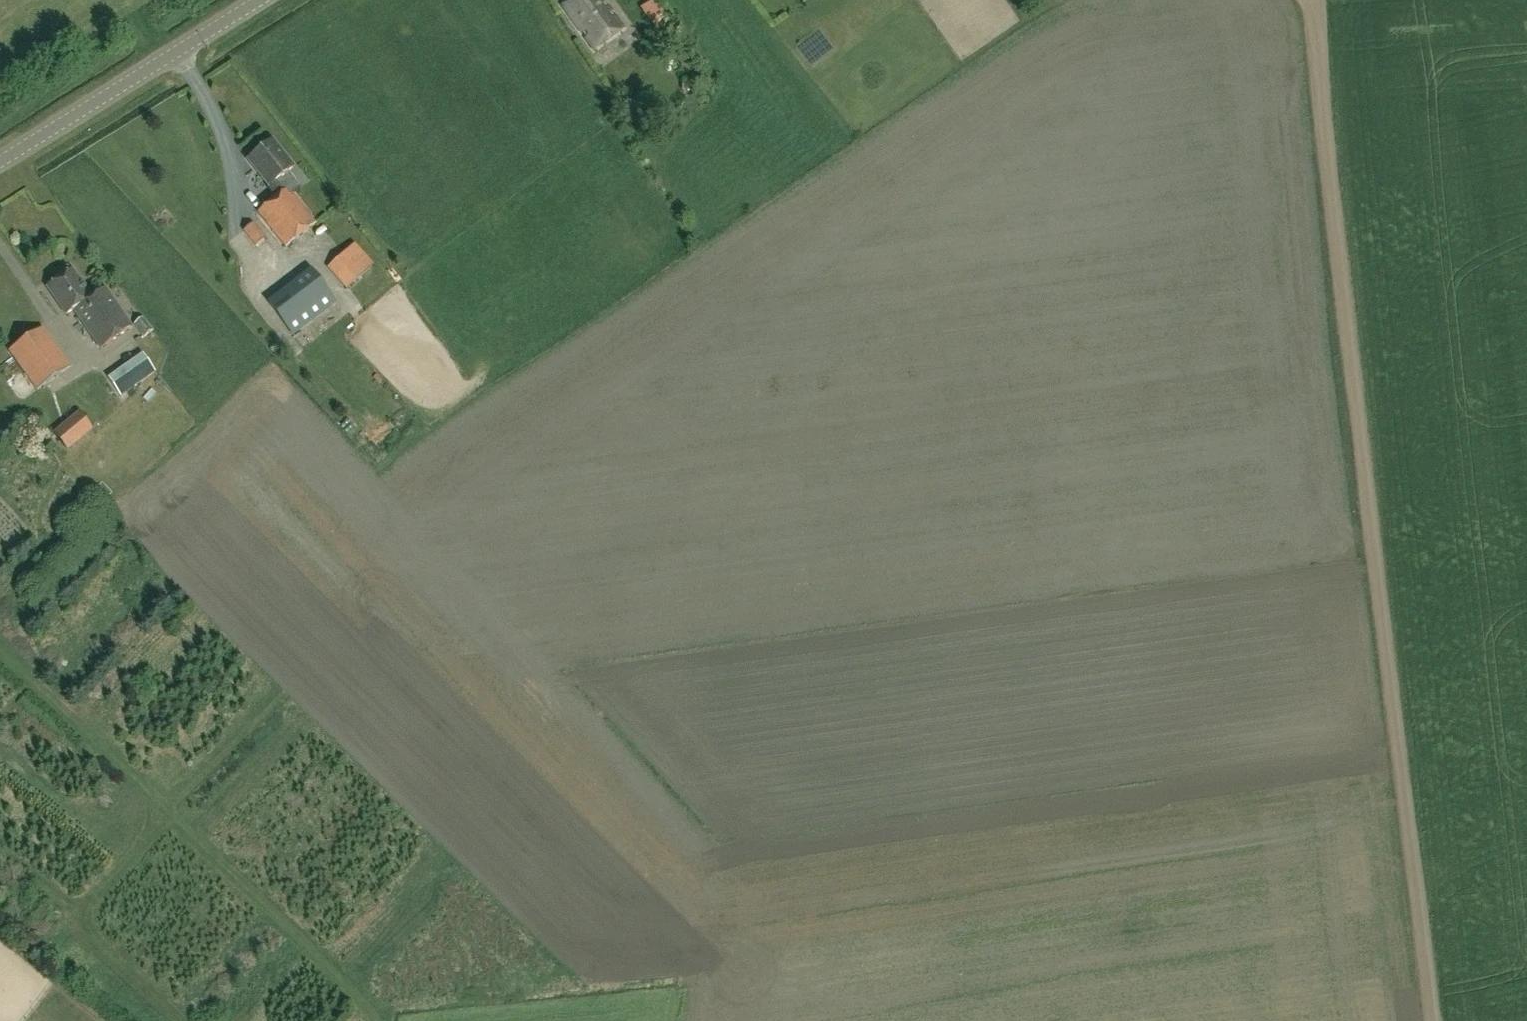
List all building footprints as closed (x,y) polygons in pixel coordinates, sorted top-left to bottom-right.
[(622,27),(602,0),(567,0),(560,5),(592,49),(622,27)] [(288,246),(317,221),(293,192),(300,185),(287,171),(293,166),(271,139),(248,159),(269,186),(275,181),(284,191),(260,212),(288,246)] [(262,240),(265,237),(254,223),(244,231),(256,245),(262,240)] [(330,268),(349,287),(379,258),(366,245),(351,259),(345,253),(330,268)] [(100,349),(132,327),(105,288),(91,297),(73,270),(71,271),(69,267),(59,273),(62,277),(48,287),(67,314),(73,309),(100,349)] [(293,332),(334,301),(311,271),(270,302),(293,332)] [(145,336),(153,330),(143,318),(135,324),(145,336)] [(37,389),(70,367),(42,327),(9,350),(37,389)] [(120,396),(129,389),(156,372),(143,353),(107,377),(120,396)] [(54,434),(66,449),(92,427),(79,412),(54,434)]
